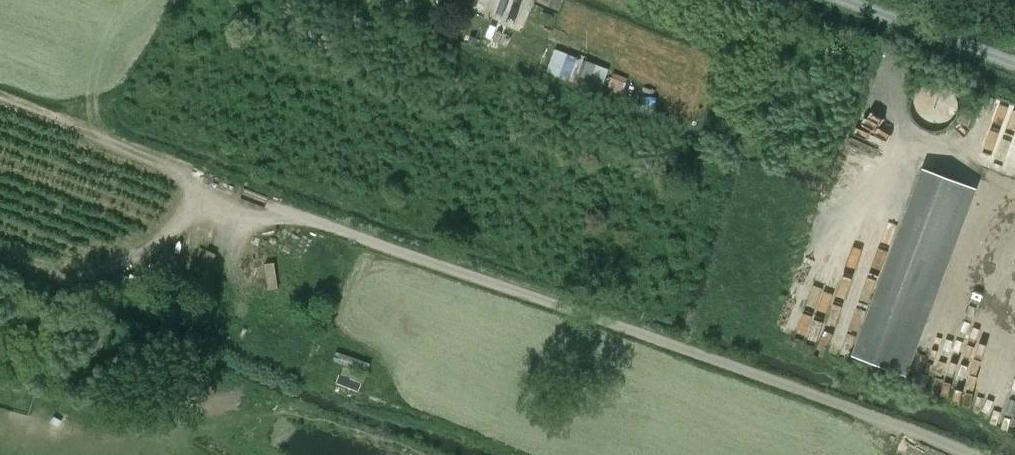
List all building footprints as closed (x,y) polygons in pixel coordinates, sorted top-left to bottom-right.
[(607,90),(622,95),(628,78),(613,73),(607,90)] [(919,165),(851,352),(908,372),(976,185),(919,165)] [(978,273),(971,295),(995,302),(1001,279),(978,273)] [(961,371),(981,306),(971,303),(951,368),(961,371)] [(936,321),(928,346),(940,350),(948,325),(936,321)] [(343,367),(338,382),(364,390),(374,360),(338,349),(333,364),(343,367)] [(951,392),(948,401),(989,414),(992,405),(951,392)]
